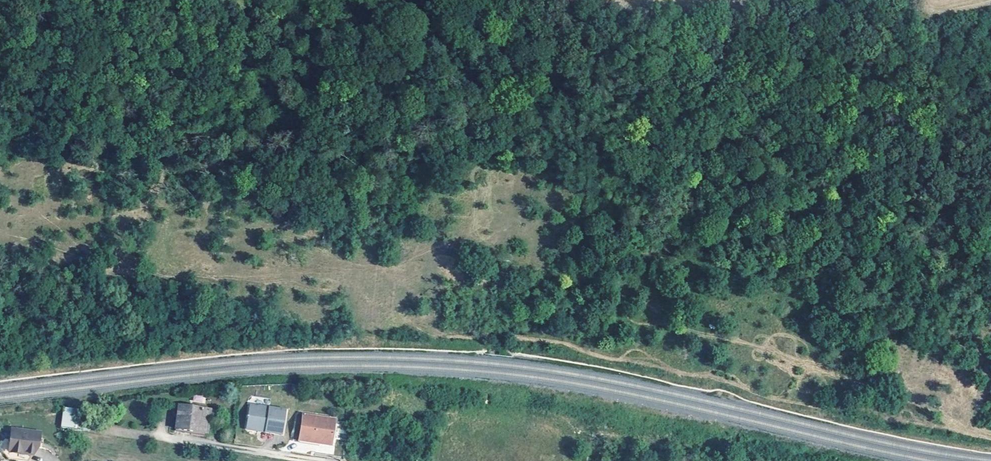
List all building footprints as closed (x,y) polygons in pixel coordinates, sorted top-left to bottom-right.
[(840,325),(833,323),(830,330),(838,332),(840,325)] [(287,402),(251,395),(246,418),(248,421),(256,422),(258,420),(265,421),(264,424),(282,427),(287,402)] [(209,411),(178,407),(175,431),(192,433),(193,430),(207,431),(209,411)] [(92,413),(63,408),(59,428),(88,433),(92,413)] [(334,419),(302,415),(298,439),(329,444),(334,419)] [(39,431),(12,428),(8,456),(29,459),(38,445),(39,431)]
